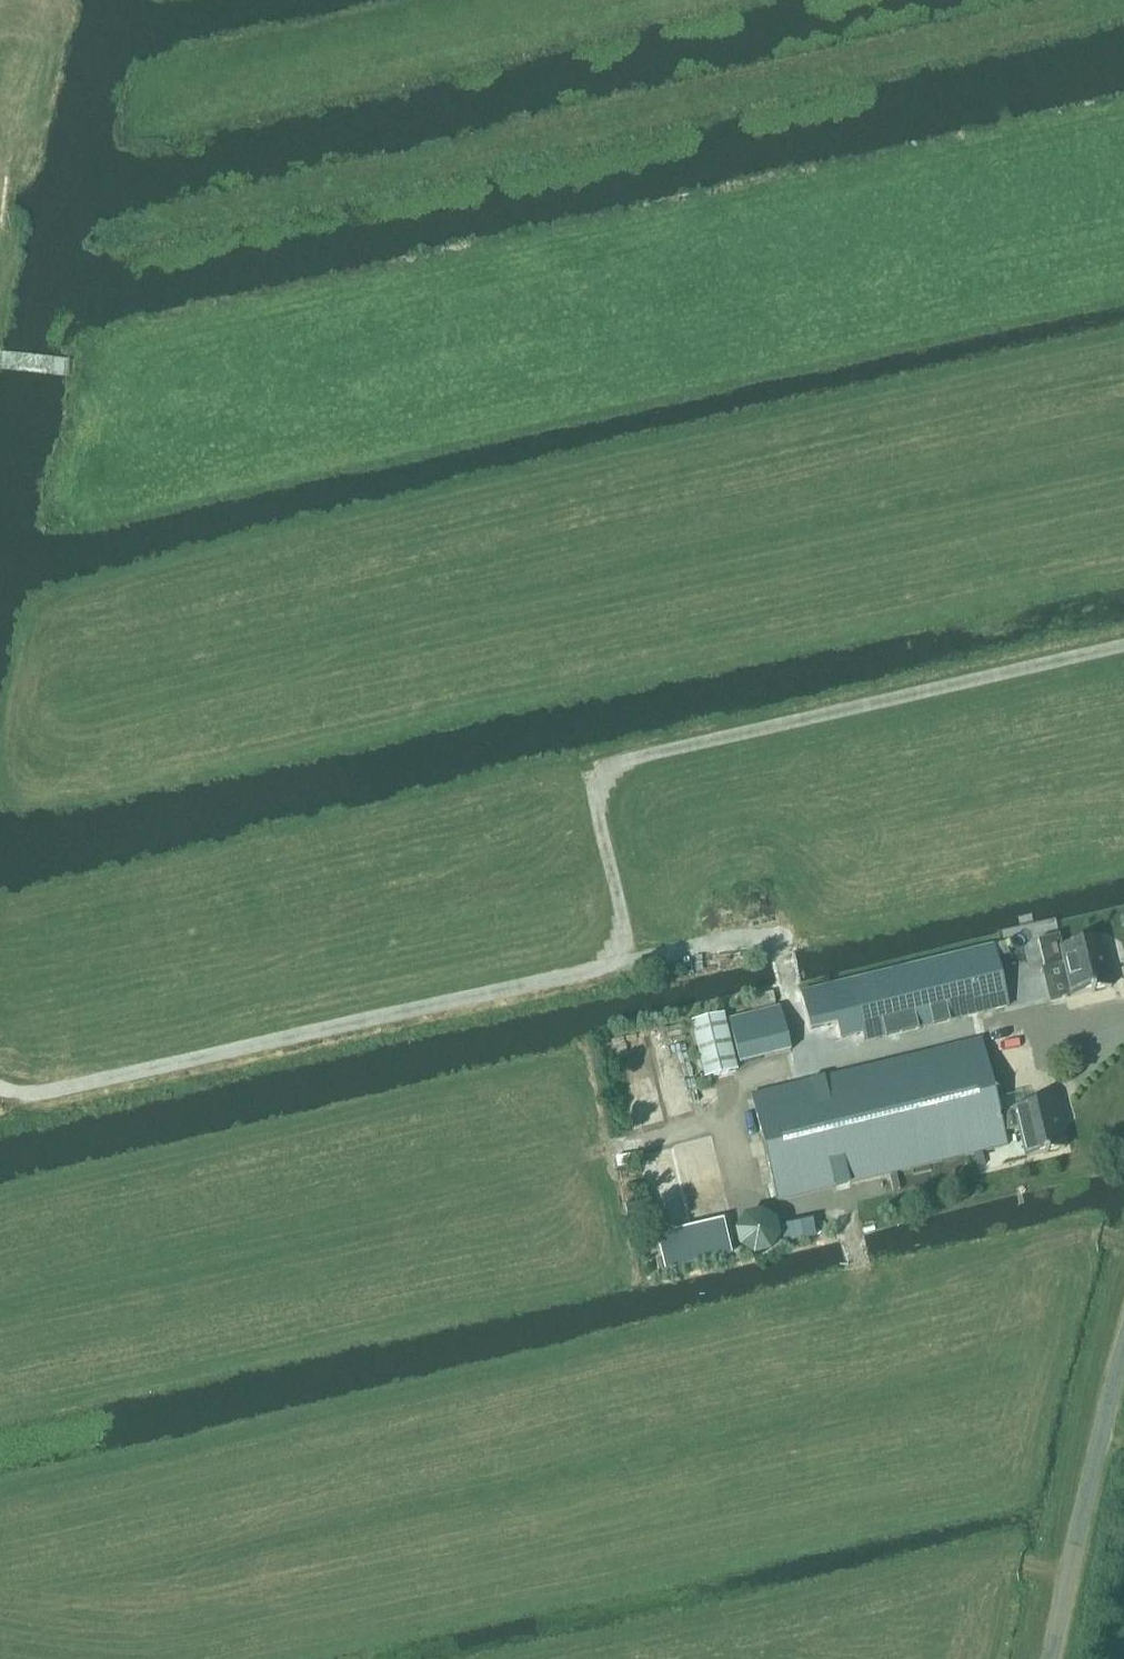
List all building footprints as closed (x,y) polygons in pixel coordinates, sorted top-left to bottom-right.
[(1045,969),(1065,964),(1073,997),(1112,988),(1100,940),(1062,949),(1059,937),(1038,942),(1045,969)] [(850,982),(801,995),(810,1032),(837,1025),(841,1040),(863,1035),(865,1044),(1008,1008),(1003,990),(993,947),(850,982)] [(739,1065),(791,1052),(780,1009),(728,1021),(739,1065)] [(724,1015),(691,1023),(704,1080),(738,1071),(724,1015)] [(1057,1150),(1065,1148),(1053,1101),(1000,1114),(982,1040),(752,1096),(778,1202),(1008,1146),(1005,1133),(1021,1129),(1028,1158),(1044,1154),(1044,1155),(1058,1152),(1057,1150)] [(778,1238),(774,1222),(760,1214),(745,1218),(737,1232),(740,1247),(754,1256),(769,1252),(778,1238)] [(784,1245),(815,1238),(813,1220),(780,1227),(784,1245)]
